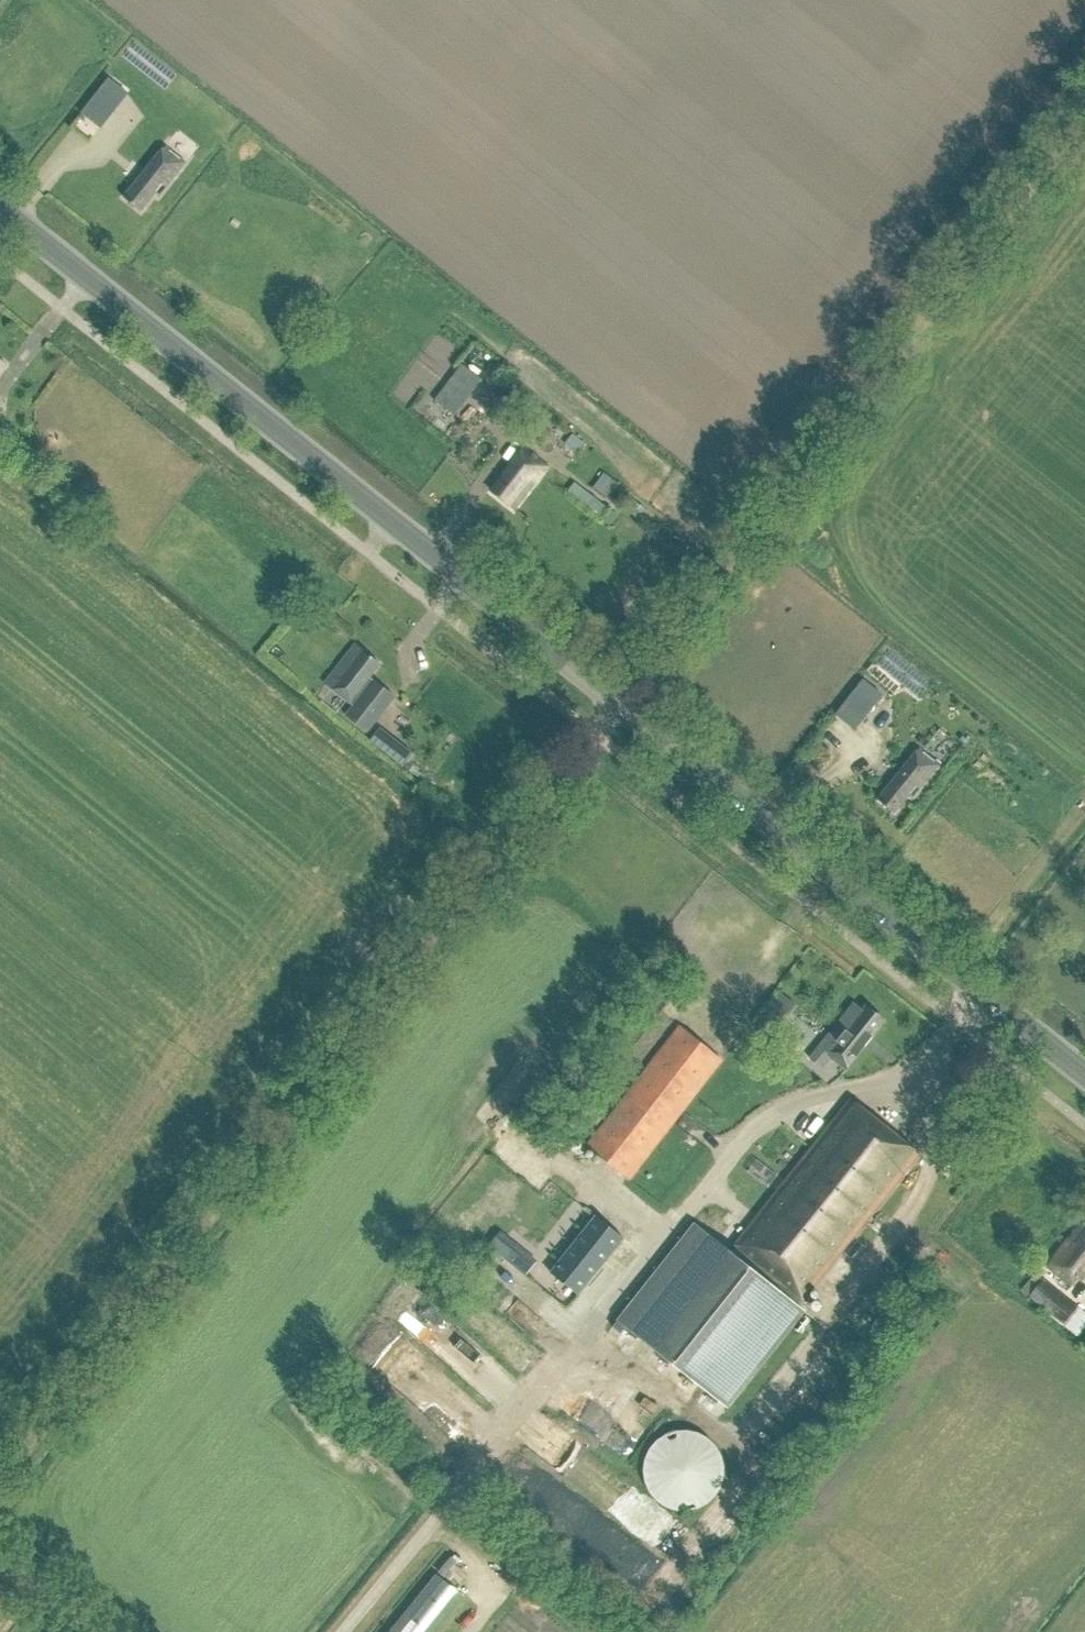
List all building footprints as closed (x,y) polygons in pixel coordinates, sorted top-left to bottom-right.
[(119,87),(107,103),(136,124),(149,108),(119,87)] [(165,146),(123,198),(141,212),(155,194),(158,197),(186,163),(165,146)] [(454,416),(481,379),(460,364),(433,401),(454,416)] [(571,434),(564,444),(576,454),(584,444),(571,434)] [(515,510),(539,480),(548,469),(524,450),(492,492),(515,510)] [(600,518),(608,508),(591,495),(583,506),(600,518)] [(325,599),(320,607),(332,616),(338,609),(326,599),(325,599)] [(321,683),(351,707),(343,716),(364,733),(394,696),(374,681),(371,685),(366,681),(380,664),(353,643),(321,683)] [(854,689),(842,704),(863,721),(875,705),(854,689)] [(413,753),(380,727),(369,740),(403,767),(413,753)] [(919,748),(877,799),(894,813),(908,796),(912,799),(939,765),(919,748)] [(497,795),(489,803),(494,808),(502,800),(497,795)] [(797,1006),(781,993),(755,1025),(771,1038),(797,1006)] [(846,1069),(883,1022),(864,1007),(861,1010),(853,1004),(809,1059),(820,1067),(829,1056),(846,1069)] [(630,1180),(723,1059),(679,1025),(586,1145),(630,1180)] [(801,1298),(803,1300),(918,1153),(850,1099),(734,1246),(736,1247),(730,1254),(694,1225),(618,1321),(728,1408),(804,1312),(795,1305),(801,1298)] [(623,1238),(596,1216),(551,1271),(578,1294),(623,1238)] [(1080,1232),(1077,1230),(1071,1238),(1074,1240),(1049,1271),(1071,1288),(1084,1270),(1084,1225),(1080,1232)] [(1021,1291),(1028,1281),(1019,1274),(1011,1285),(1021,1291)] [(872,1308),(888,1289),(879,1281),(875,1278),(859,1298),(872,1308)] [(1029,1297),(1063,1324),(1077,1335),(1084,1325),(1084,1313),(1077,1306),(1043,1279),(1029,1297)] [(575,1400),(557,1428),(577,1442),(596,1414),(575,1400)] [(686,1511),(690,1511),(694,1510),(699,1508),(703,1507),(706,1504),(710,1502),(713,1499),(716,1496),(719,1492),(721,1488),(723,1484),(724,1480),(725,1476),(725,1470),(725,1466),(724,1461),(723,1457),(721,1453),(719,1449),(717,1446),(714,1442),(711,1439),(707,1437),(703,1434),(700,1432),(695,1431),(691,1430),(687,1430),(682,1430),(678,1430),(674,1431),(669,1432),(665,1434),(662,1436),(658,1439),(655,1442),(652,1445),(650,1449),(647,1453),(646,1457),(645,1461),(644,1465),(644,1470),(644,1474),(644,1478),(645,1483),(647,1487),(649,1491),(651,1494),(654,1498),(657,1501),(661,1504),(665,1506),(669,1508),(673,1509),(677,1510),(681,1511),(686,1511)] [(463,1596),(437,1574),(390,1631),(434,1631),(463,1596)]
